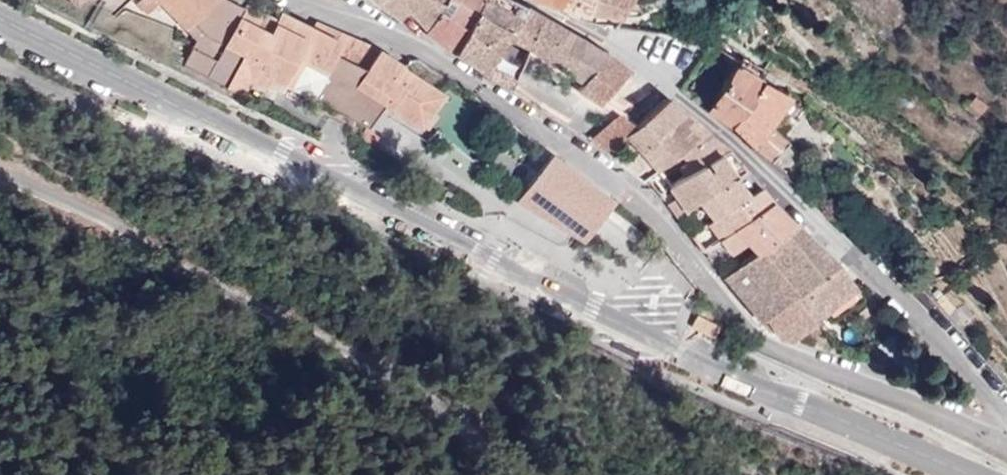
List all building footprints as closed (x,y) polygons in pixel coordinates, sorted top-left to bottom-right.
[(110,14),(125,0),(88,0),(110,14)] [(405,66),(381,50),(316,22),(313,28),(280,12),(277,19),(246,4),(244,8),(228,0),(142,0),(138,4),(148,15),(161,3),(197,40),(183,66),(245,96),(253,81),(257,73),(273,80),(285,86),(298,61),(302,63),(327,76),(315,100),(369,128),(385,105),(422,129),(444,94),(404,67),(405,66)] [(380,6),(401,21),(408,11),(427,31),(446,0),(385,0),(380,6)] [(427,31),(456,54),(477,9),(483,0),(446,0),(427,31)] [(516,0),(483,0),(477,9),(456,54),(489,76),(491,68),(492,62),(508,38),(529,47),(541,14),(516,0)] [(558,6),(589,12),(592,0),(561,0),(558,6)] [(623,16),(629,0),(592,0),(589,12),(623,16)] [(607,53),(541,14),(529,47),(584,82),(579,89),(600,106),(629,70),(607,53)] [(707,108),(733,126),(747,104),(762,79),(734,62),(707,108)] [(290,88),(315,100),(327,76),(302,63),(290,88)] [(491,68),(489,76),(512,90),(517,80),(505,73),(491,68)] [(257,73),(253,81),(268,89),(273,80),(257,73)] [(772,162),(789,141),(771,124),(789,95),(762,79),(747,104),(733,126),(755,149),(772,162)] [(612,105),(625,114),(632,103),(620,95),(612,105)] [(640,124),(627,136),(656,170),(678,153),(708,130),(691,114),(669,97),(640,124)] [(627,136),(640,124),(625,114),(593,144),(609,154),(627,136)] [(726,148),(708,130),(678,153),(686,163),(677,169),(683,176),(726,148)] [(772,162),(795,182),(810,164),(805,157),(789,141),(772,162)] [(669,185),(676,196),(667,204),(678,218),(687,210),(699,200),(745,169),(735,156),(726,148),(683,176),(676,180),(670,184),(669,185)] [(551,152),(516,199),(584,239),(613,199),(551,152)] [(758,185),(745,169),(699,200),(713,218),(758,185)] [(941,181),(946,179),(945,178),(942,178),(938,174),(936,169),(934,175),(932,179),(938,184),(941,181)] [(770,199),(758,185),(713,218),(725,234),(733,228),(770,199)] [(794,222),(770,199),(733,228),(746,240),(756,251),(794,222)] [(725,234),(713,218),(707,222),(719,238),(725,234)] [(836,263),(794,222),(756,251),(724,277),(763,322),(767,318),(836,263)] [(733,228),(725,234),(719,238),(732,253),(746,240),(733,228)] [(856,289),(836,263),(767,318),(773,329),(780,337),(792,339),(815,320),(856,289)] [(856,289),(815,320),(823,331),(864,299),(856,289)] [(692,326),(715,337),(720,325),(697,314),(692,326)]
